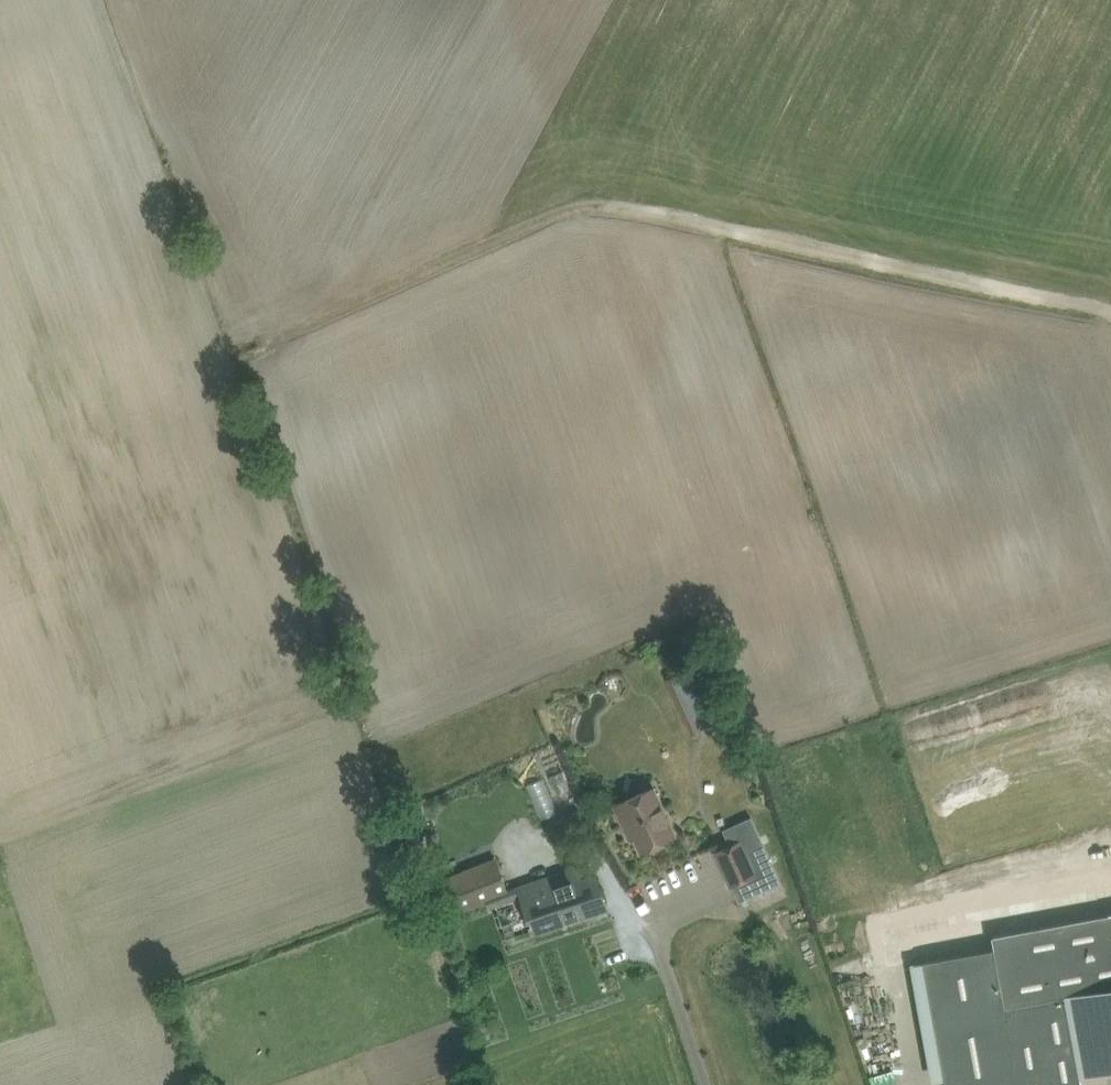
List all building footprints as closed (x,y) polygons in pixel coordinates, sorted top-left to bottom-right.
[(642,849),(676,835),(654,787),(616,804),(625,825),(630,822),(642,849)] [(742,839),(716,851),(731,886),(756,874),(763,889),(781,881),(751,815),(734,822),(742,839)] [(444,878),(457,911),(510,890),(496,857),(444,878)] [(573,872),(521,890),(531,922),(530,922),(531,925),(532,924),(534,931),(608,905),(601,885),(598,876),(577,883),(573,872)] [(924,960),(947,1084),(1083,1084),(1079,1063),(1110,1057),(1110,912),(1024,928),(993,934),(992,934),(994,947),(924,960)]
